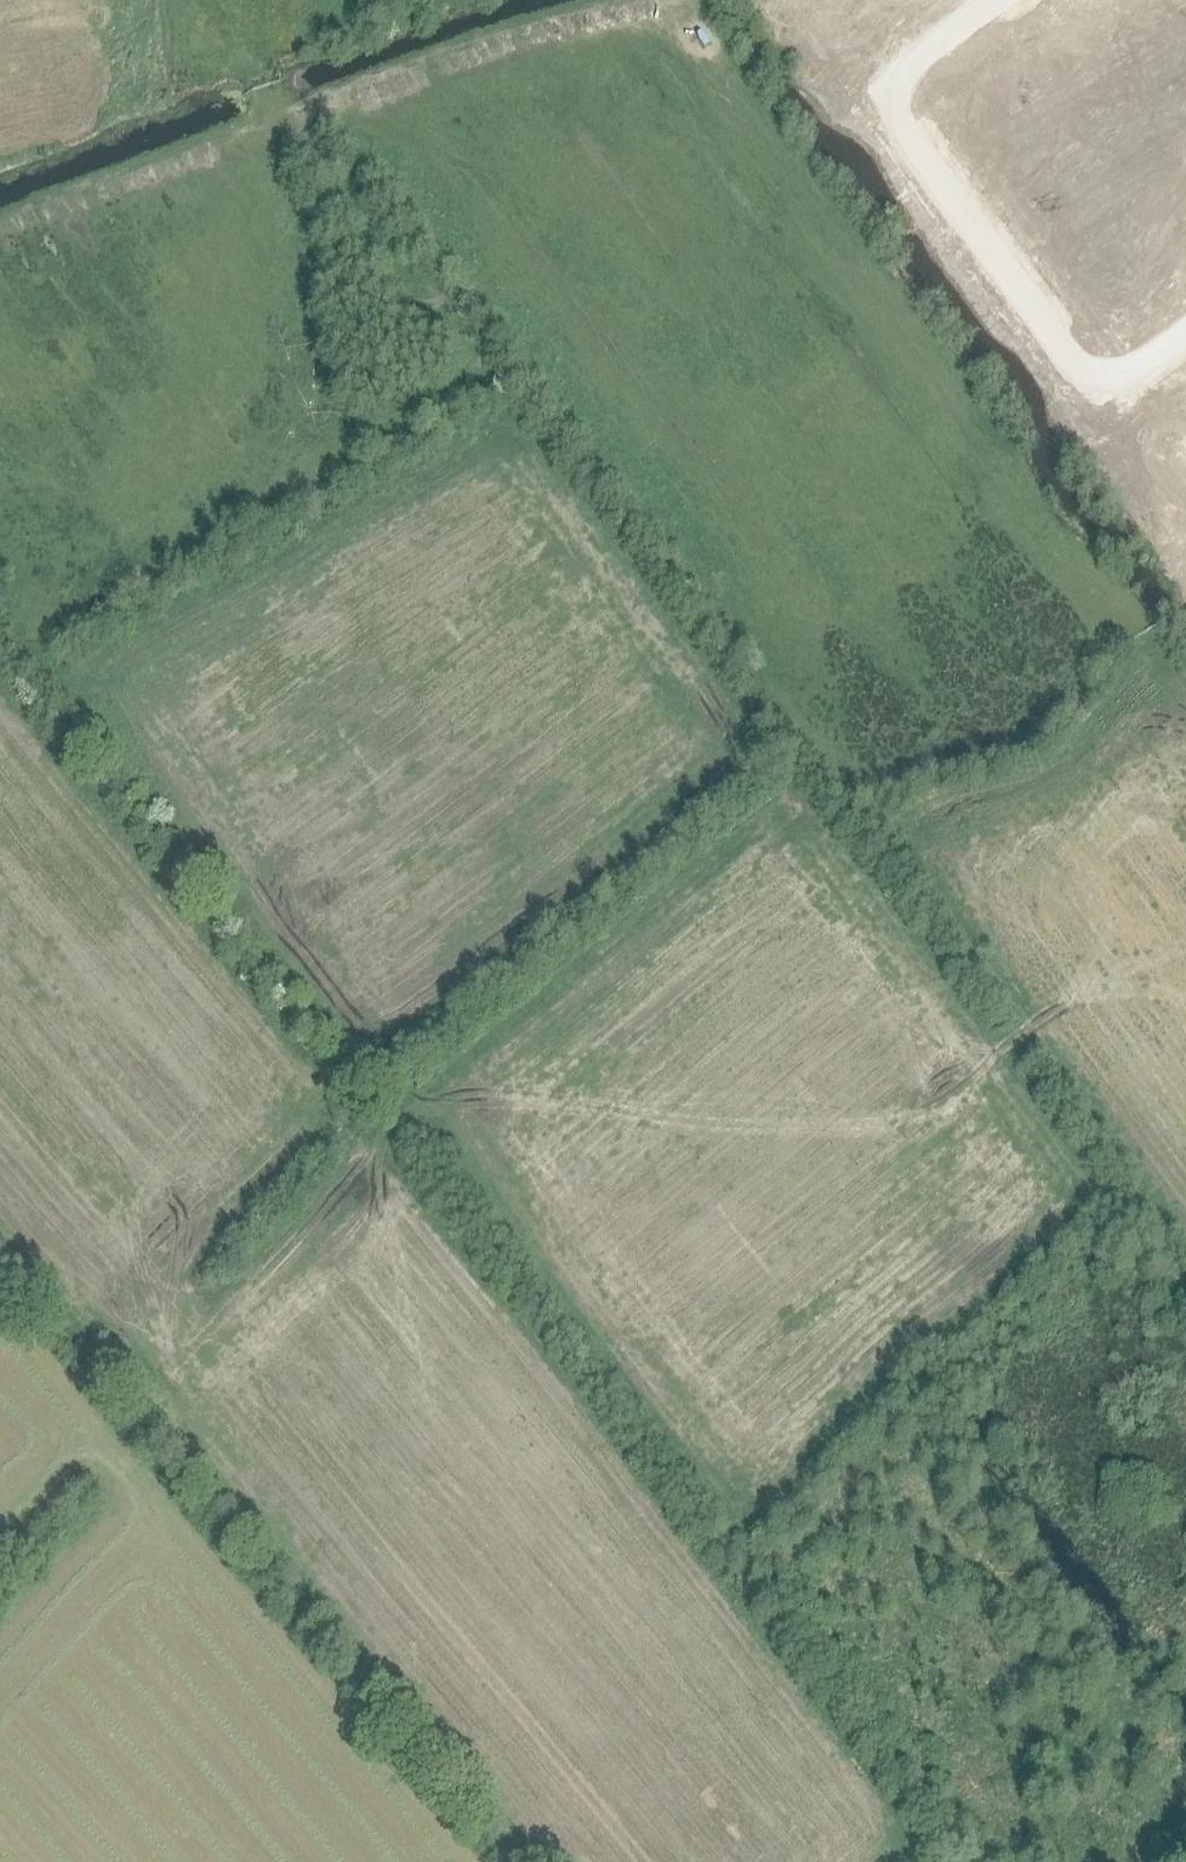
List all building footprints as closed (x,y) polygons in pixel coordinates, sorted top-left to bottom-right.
[(826,27),(829,32),(815,42),(837,72),(886,37),(875,21),(892,9),(886,0),(857,0),(859,3),(826,27)] [(1101,49),(1123,33),(1099,0),(1075,0),(1068,5),(1101,49)] [(1179,1),(1178,0),(1144,0),(1156,17),(1179,1)] [(1068,5),(1046,21),(1078,66),(1101,49),(1068,5)] [(1008,98),(987,69),(940,104),(961,132),(1008,98)] [(1176,123),(1185,116),(1178,106),(1169,113),(1176,123)] [(984,168),(1000,190),(1044,158),(1028,136),(984,168)] [(1044,158),(1000,190),(1016,213),(1061,181),(1044,158)] [(1101,237),(1085,214),(1041,247),(1057,269),(1101,237)] [(1118,259),(1101,237),(1057,269),(1074,291),(1118,259)] [(1173,412),(1185,429),(1185,403),(1173,412)]
